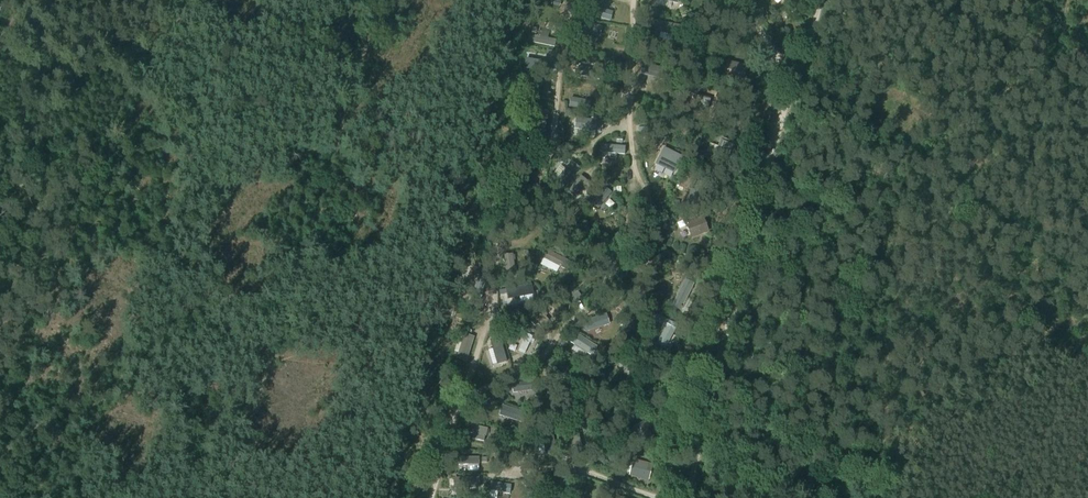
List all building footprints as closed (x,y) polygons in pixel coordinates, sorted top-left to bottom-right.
[(590,6),(588,15),(610,21),(612,12),(590,6)] [(580,21),(577,31),(599,37),(602,27),(580,21)] [(658,22),(656,31),(680,36),(682,27),(658,22)] [(535,35),(534,43),(555,47),(557,40),(535,35)] [(525,59),(524,69),(549,73),(550,63),(525,59)] [(746,65),(726,61),(721,80),(741,85),(746,65)] [(643,64),(641,74),(665,80),(668,71),(643,64)] [(578,67),(577,76),(601,80),(602,71),(578,67)] [(531,89),(530,96),(549,100),(550,93),(531,89)] [(695,96),(691,111),(706,115),(710,100),(695,96)] [(571,98),(569,107),(590,111),(591,102),(571,98)] [(527,119),(525,127),(545,130),(546,122),(527,119)] [(576,119),(575,129),(601,132),(602,122),(576,119)] [(654,134),(652,139),(660,142),(662,137),(654,134)] [(601,144),(600,153),(624,155),(625,146),(601,144)] [(664,148),(656,164),(674,173),(682,157),(664,148)] [(514,155),(513,163),(532,165),(533,157),(514,155)] [(572,162),(556,181),(563,188),(580,169),(572,162)] [(581,176),(567,192),(574,198),(583,187),(590,193),(595,188),(588,182),(581,176)] [(605,186),(591,203),(598,208),(612,192),(605,186)] [(696,187),(694,193),(691,192),(687,201),(701,207),(707,191),(696,187)] [(685,224),(691,239),(709,232),(703,217),(685,224)] [(546,250),(542,258),(565,270),(570,262),(546,250)] [(513,254),(503,255),(506,276),(515,275),(513,254)] [(473,262),(470,266),(476,270),(479,266),(473,262)] [(676,266),(675,273),(684,275),(685,267),(676,266)] [(695,284),(685,279),(672,306),(681,310),(695,284)] [(460,284),(459,291),(478,294),(480,287),(460,284)] [(527,289),(504,295),(505,302),(529,296),(527,289)] [(578,291),(571,295),(574,299),(580,296),(578,291)] [(543,310),(531,321),(535,326),(538,324),(545,317),(547,315),(543,310)] [(606,314),(582,322),(585,331),(609,324),(606,314)] [(657,315),(653,321),(666,329),(657,345),(664,350),(678,327),(670,322),(657,315)] [(576,333),(570,341),(592,355),(597,346),(576,333)] [(464,334),(457,358),(466,361),(474,337),(464,334)] [(526,334),(518,351),(524,354),(532,336),(526,334)] [(500,338),(490,341),(497,365),(507,362),(500,338)] [(620,356),(615,363),(635,374),(639,367),(620,356)] [(537,379),(512,382),(513,392),(514,393),(518,392),(538,389),(537,379)] [(503,405),(499,415),(500,416),(503,417),(504,416),(523,423),(527,414),(503,405)] [(644,421),(631,428),(642,450),(657,442),(654,435),(652,436),(644,421)] [(465,423),(463,431),(473,433),(472,438),(484,441),(485,436),(486,436),(488,428),(465,423)] [(551,427),(542,429),(546,454),(555,452),(551,427)] [(582,427),(571,445),(577,449),(588,431),(582,427)] [(487,446),(485,452),(494,454),(496,448),(487,446)] [(653,465),(634,459),(629,476),(648,481),(653,465)] [(660,469),(657,478),(662,480),(665,471),(660,469)] [(479,477),(453,477),(454,488),(479,488),(479,477)] [(490,482),(489,490),(509,494),(511,485),(490,482)]
